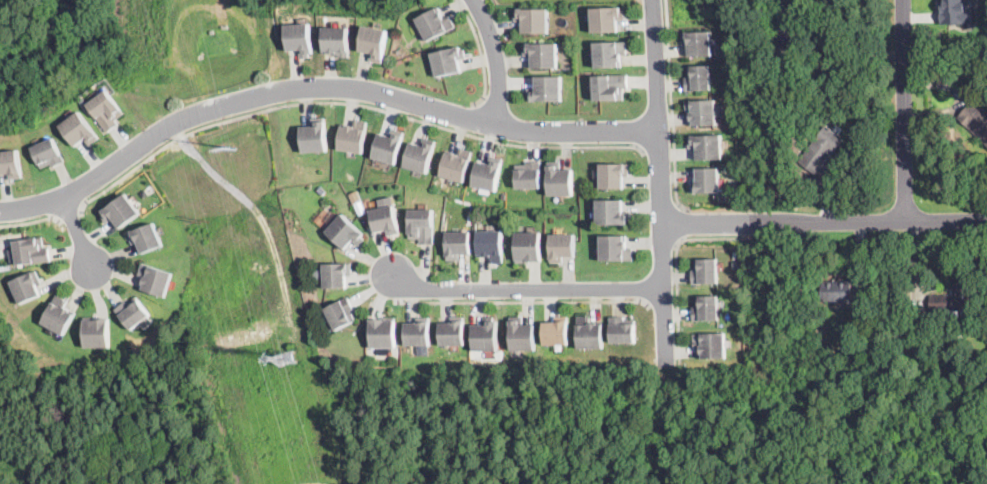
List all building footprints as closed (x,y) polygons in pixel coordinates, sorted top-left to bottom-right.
[(941,25),(940,0),(970,0),(971,23),(941,25)] [(622,5),(622,8),(626,8),(627,18),(619,18),(619,29),(594,31),(592,6),(622,5)] [(446,17),(451,14),(457,26),(428,40),(417,18),(440,6),(446,17)] [(550,7),(550,31),(524,31),(524,20),(517,20),(517,7),(550,7)] [(314,52),(310,52),(311,56),(301,57),(300,48),(289,49),(287,23),(312,21),(314,52)] [(389,29),(382,62),(371,59),(372,51),(360,49),(365,24),(389,29)] [(350,57),(341,57),(341,55),(338,55),(338,53),(325,52),(326,26),(351,27),(350,57)] [(713,55),(691,56),(691,54),(690,54),(690,43),(685,43),(685,29),(713,29),(713,55)] [(622,59),(623,59),(623,66),(596,67),(595,42),(627,40),(628,53),(621,53),(622,59)] [(559,42),(559,66),(533,67),(533,54),(525,55),(525,43),(559,42)] [(462,45),(463,49),(466,48),(468,56),(460,58),(463,70),(438,76),(432,52),(462,45)] [(791,57),(791,58),(774,56),(776,45),(787,47),(788,47),(792,48),(791,57)] [(712,88),(686,89),(686,76),(689,76),(689,65),(712,64),(712,88)] [(624,98),(595,99),(594,76),(611,75),(611,74),(628,74),(629,87),(624,87),(624,98)] [(563,99),(530,99),(530,87),(537,87),(537,76),(563,76),(563,99)] [(109,130),(89,102),(109,89),(125,113),(118,119),(120,122),(109,130)] [(716,98),(717,103),(725,103),(725,115),(717,115),(718,124),(693,125),(693,120),(691,120),(691,111),(689,111),(689,107),(687,107),(687,99),(716,98)] [(986,117),(986,118),(986,149),(984,146),(986,144),(958,117),(972,102),(986,117)] [(102,137),(91,145),(86,138),(77,145),(62,124),(81,109),(102,137)] [(787,120),(783,126),(770,117),(775,111),(787,120)] [(327,149),(303,150),(302,124),(312,124),(312,116),(326,115),(327,149)] [(367,120),(363,152),(338,149),(342,122),(354,123),(355,118),(367,120)] [(846,140),(836,152),(836,153),(835,152),(816,175),(799,161),(828,125),(846,140)] [(405,131),(395,163),(372,156),(380,131),(391,134),(393,127),(405,131)] [(723,158),(697,159),(697,147),(689,147),(689,134),(723,133),(723,158)] [(55,136),(63,153),(64,153),(67,159),(54,165),(53,162),(42,167),(33,146),(55,136)] [(436,139),(427,172),(405,165),(412,140),(422,143),(424,136),(436,139)] [(474,150),(464,180),(440,173),(448,148),(459,152),(461,146),(474,150)] [(11,172),(0,174),(0,150),(19,148),(23,176),(12,178),(11,172)] [(473,185),(479,159),(490,162),(492,154),(504,157),(496,190),(473,185)] [(541,186),(517,187),(516,163),(525,163),(525,159),(541,159),(541,186)] [(574,168),(574,194),(549,194),(549,160),(561,160),(561,168),(574,168)] [(629,175),(624,175),(624,187),(601,186),(602,162),(630,163),(629,175)] [(691,191),(691,178),(697,178),(697,166),(720,166),(720,191),(691,191)] [(326,190),(322,194),(317,188),(321,184),(326,190)] [(142,211),(121,226),(115,217),(107,222),(102,214),(105,212),(103,210),(128,192),(142,211)] [(624,210),(632,210),(632,220),(628,220),(628,224),(598,225),(598,199),(624,199),(624,210)] [(401,232),(388,235),(387,229),(376,231),(371,209),(395,204),(401,232)] [(435,208),(435,243),(421,243),(421,238),(410,237),(411,208),(435,208)] [(366,237),(359,245),(353,240),(345,248),(326,231),(343,212),(365,232),(363,235),(366,237)] [(155,221),(164,244),(143,252),(139,241),(134,242),(130,231),(155,221)] [(472,231),(472,253),(461,253),(461,259),(448,259),(449,230),(472,231)] [(504,230),(504,262),(492,262),(492,255),(479,256),(479,230),(504,230)] [(517,262),(516,231),(542,231),(543,260),(528,260),(528,262),(517,262)] [(575,256),(564,256),(563,261),(551,261),(551,232),(575,233),(575,256)] [(627,246),(633,246),(633,259),(601,258),(601,234),(627,234),(627,246)] [(45,246),(50,245),(51,259),(17,263),(14,239),(44,235),(45,246)] [(718,281),(692,281),(692,271),(692,268),(695,268),(695,258),(718,258),(718,281)] [(174,272),(165,295),(141,287),(146,275),(140,273),(144,261),(174,272)] [(325,287),(324,263),(353,262),(353,275),(346,275),(347,286),(325,287)] [(41,293),(20,302),(10,279),(37,268),(42,280),(36,283),(41,293)] [(829,300),(822,300),(822,281),(853,281),(853,300),(829,300)] [(931,310),(930,310),(931,295),(954,295),(954,284),(965,284),(974,284),(974,310),(960,310),(955,310),(950,310),(931,310)] [(76,310),(63,333),(43,322),(58,293),(68,298),(65,304),(76,310)] [(693,320),(693,306),(697,306),(697,295),(719,294),(720,319),(693,320)] [(136,295),(151,313),(132,328),(116,308),(127,299),(129,301),(136,295)] [(336,329),(325,307),(348,296),(355,309),(352,310),(356,319),(336,329)] [(97,314),(97,317),(110,317),(110,345),(84,345),(84,315),(97,314)] [(372,347),(371,318),(385,318),(385,316),(397,315),(397,347),(372,347)] [(441,345),(440,322),(453,321),(452,315),(465,315),(465,344),(441,345)] [(536,323),(535,350),(510,349),(511,315),(524,315),(524,323),(536,323)] [(545,345),(544,321),(557,321),(557,315),(569,315),(570,344),(545,345)] [(591,315),(591,322),(598,322),(598,321),(604,320),(604,348),(579,348),(578,315),(591,315)] [(626,315),(626,319),(636,319),(636,342),(611,342),(611,315),(626,315)] [(406,345),(406,322),(419,321),(418,316),(431,316),(431,345),(406,345)] [(494,316),(494,320),(498,320),(499,350),(474,350),(474,324),(486,323),(486,316),(494,316)] [(916,331),(913,330),(912,327),(914,324),(916,323),(919,325),(920,327),(918,330),(916,331)] [(727,356),(703,357),(703,353),(701,353),(701,344),(694,344),(694,332),(726,331),(727,356)]
